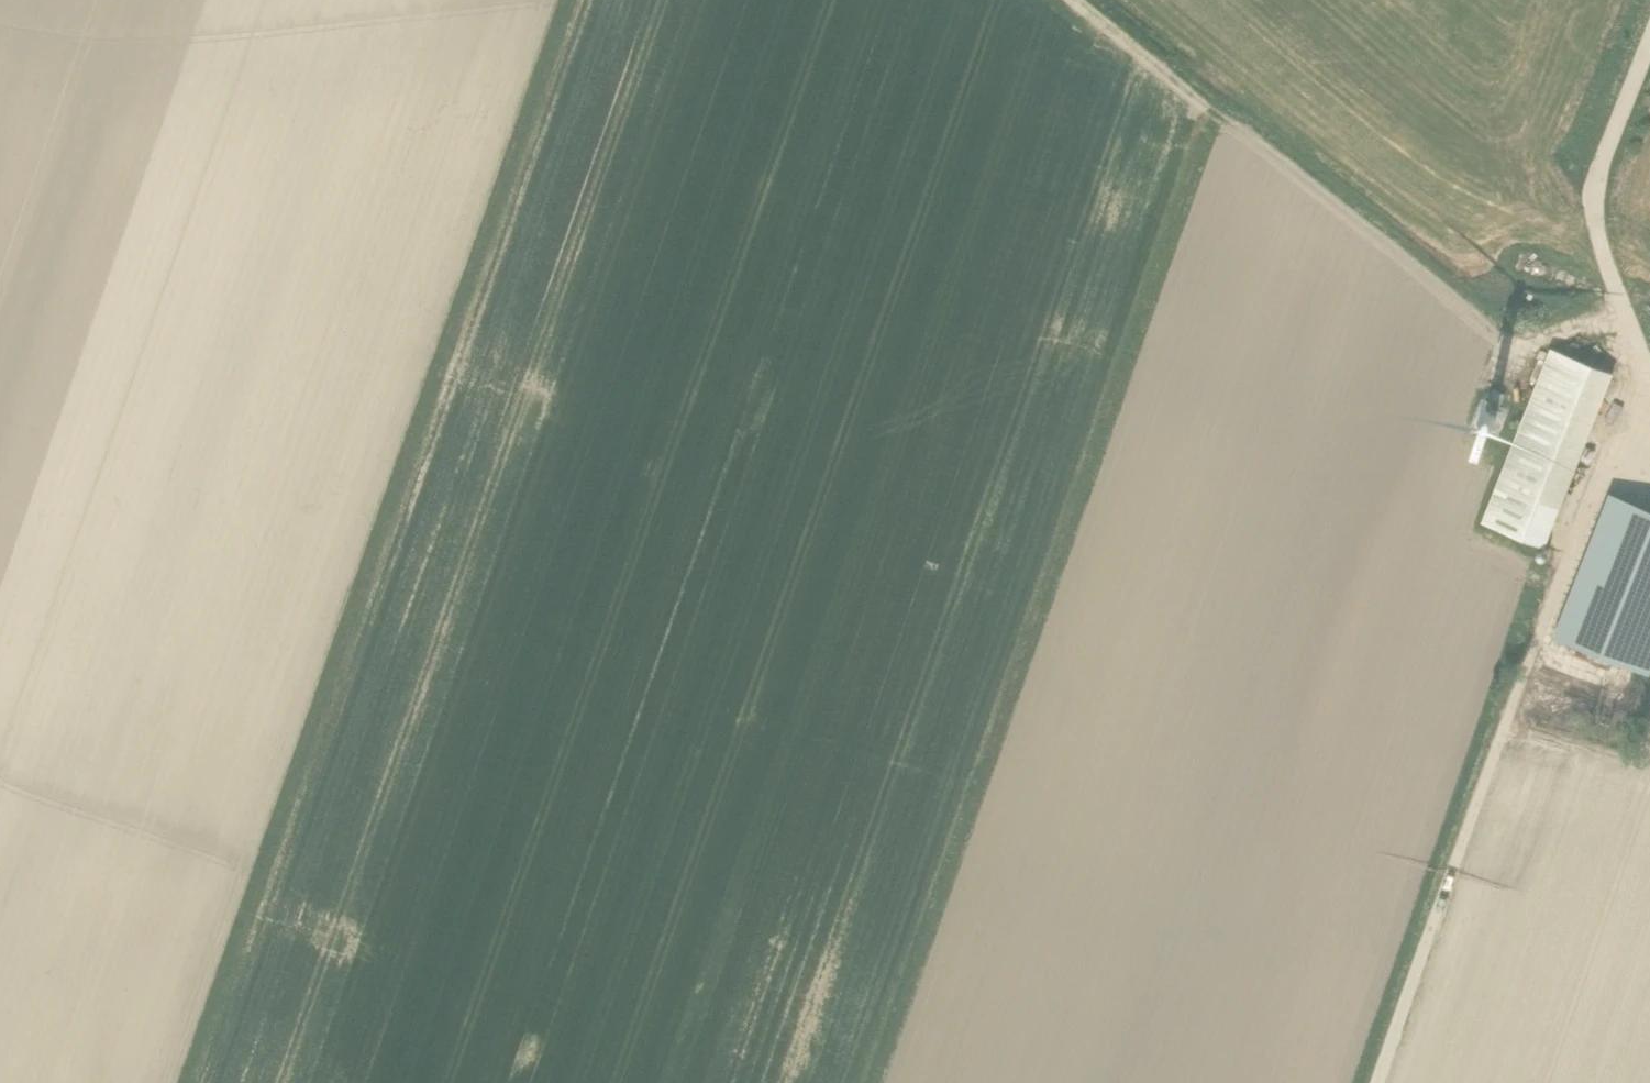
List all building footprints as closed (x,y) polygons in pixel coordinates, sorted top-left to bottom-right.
[(1481,523),(1545,548),(1614,374),(1550,348),(1481,523)] [(1611,492),(1554,636),(1649,673),(1649,670),(1649,508),(1611,492)]
